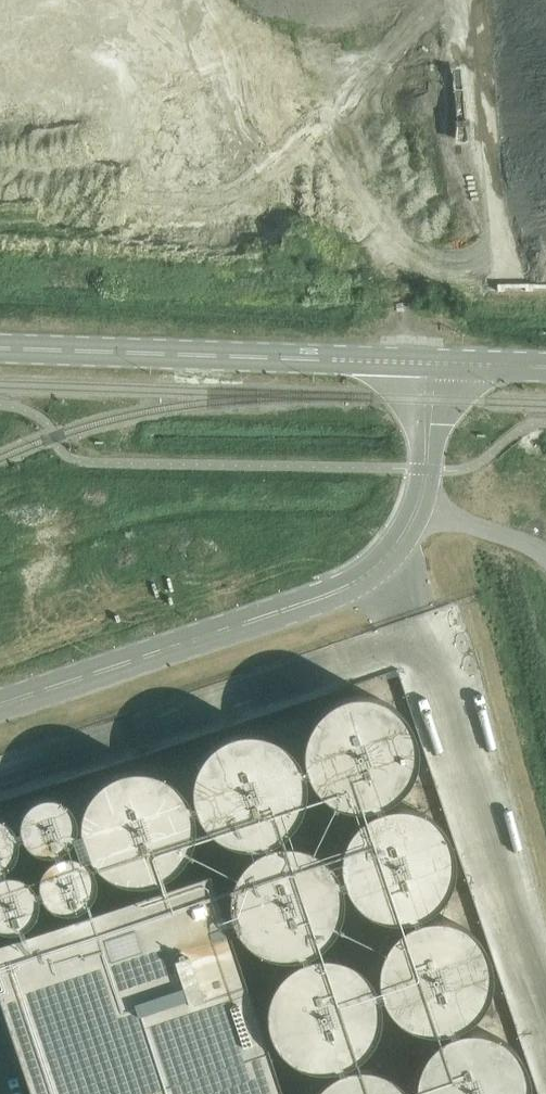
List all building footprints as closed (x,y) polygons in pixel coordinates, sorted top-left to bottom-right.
[(377,703),(359,700),(340,703),(324,713),(311,727),(305,745),(305,764),(311,780),(321,794),(335,803),(351,808),(368,808),(385,802),(398,792),(408,778),(413,762),(412,744),(406,727),(394,712),(377,703)] [(265,740),(246,736),(228,740),(211,749),(199,764),(193,781),(193,800),(198,816),(209,830),(223,840),(239,845),(256,844),(272,839),(286,828),(296,814),(301,798),(300,781),(294,763),(281,749),(265,740)] [(151,775),(132,772),(114,776),(97,785),(85,800),(79,817),(79,836),(84,852),(95,866),(109,876),(125,881),(142,880),(159,875),(172,864),(182,850),(187,834),(186,817),(180,799),(168,785),(151,775)] [(48,797),(39,798),(30,802),(24,809),(20,817),(18,827),(20,836),(25,844),(32,850),(41,853),(50,853),(59,851),(67,845),(72,838),(75,829),(75,820),(71,811),(65,804),(57,799),(48,797)] [(415,810),(396,807),(378,810),(361,819),(349,834),(343,852),(343,871),(348,887),(359,900),(373,910),(389,915),(406,915),(422,909),(436,899),(446,885),(451,868),(450,851),(444,834),(431,819),(415,810)] [(1,869),(9,864),(14,856),(17,847),(17,838),(14,829),(8,822),(0,817),(0,869),(1,869)] [(306,846),(287,843),(269,846),(252,856),(240,870),(234,888),(234,907),(239,923),(250,937),(264,946),(280,951),(297,951),(313,945),(327,935),(337,921),(342,905),(341,887),(335,870),(322,855),(306,846)] [(70,853),(61,854),(52,858),(46,865),(41,873),(40,883),(42,892),(47,900),(54,906),(63,909),(72,909),(81,907),(89,902),(94,894),(97,885),(97,876),(93,867),(87,860),(79,855),(70,853)] [(0,874),(0,928),(2,929),(11,929),(20,927),(27,922),(33,914),(36,905),(36,896),(32,887),(26,880),(18,875),(9,873),(0,874)] [(0,943),(0,1001),(31,1093),(281,1093),(207,874),(0,943)] [(451,924),(432,920),(413,924),(397,933),(385,948),(378,965),(378,984),(384,1000),(394,1014),(408,1024),(425,1029),(442,1028),(458,1023),(472,1012),(481,998),(486,982),(486,965),(479,947),(467,933),(451,924)] [(341,962),(322,959),(303,962),(287,972),(275,986),(268,1004),(268,1023),(274,1039),(284,1052),(298,1062),(315,1067),(332,1067),(348,1061),(362,1051),(371,1037),(376,1020),(376,1003),(369,986),(357,971),(341,962)] [(471,1033),(452,1036),(436,1046),(424,1060),(417,1078),(417,1093),(525,1093),(525,1077),(518,1060),(506,1045),(490,1036),(471,1033)] [(360,1070),(342,1074),(325,1083),(316,1093),(405,1093),(395,1083),(379,1074),(360,1070)]
